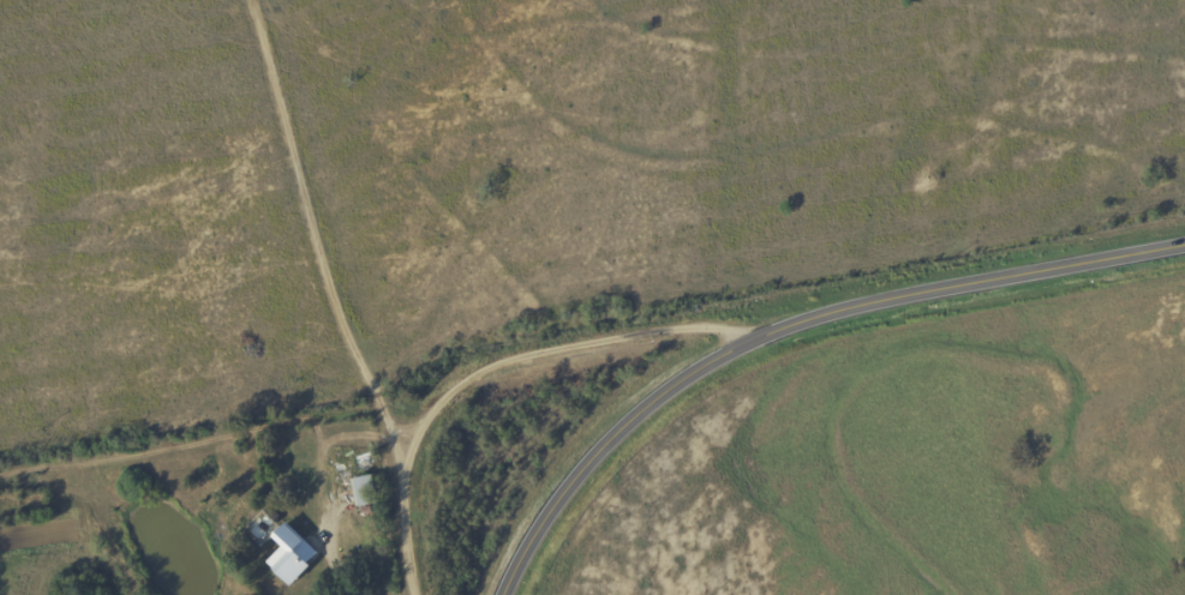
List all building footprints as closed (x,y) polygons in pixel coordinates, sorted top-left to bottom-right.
[(378,503),(372,474),(351,478),(357,507),(378,503)] [(281,545),(266,562),(290,585),(319,554),(284,521),(271,536),(281,545)]
